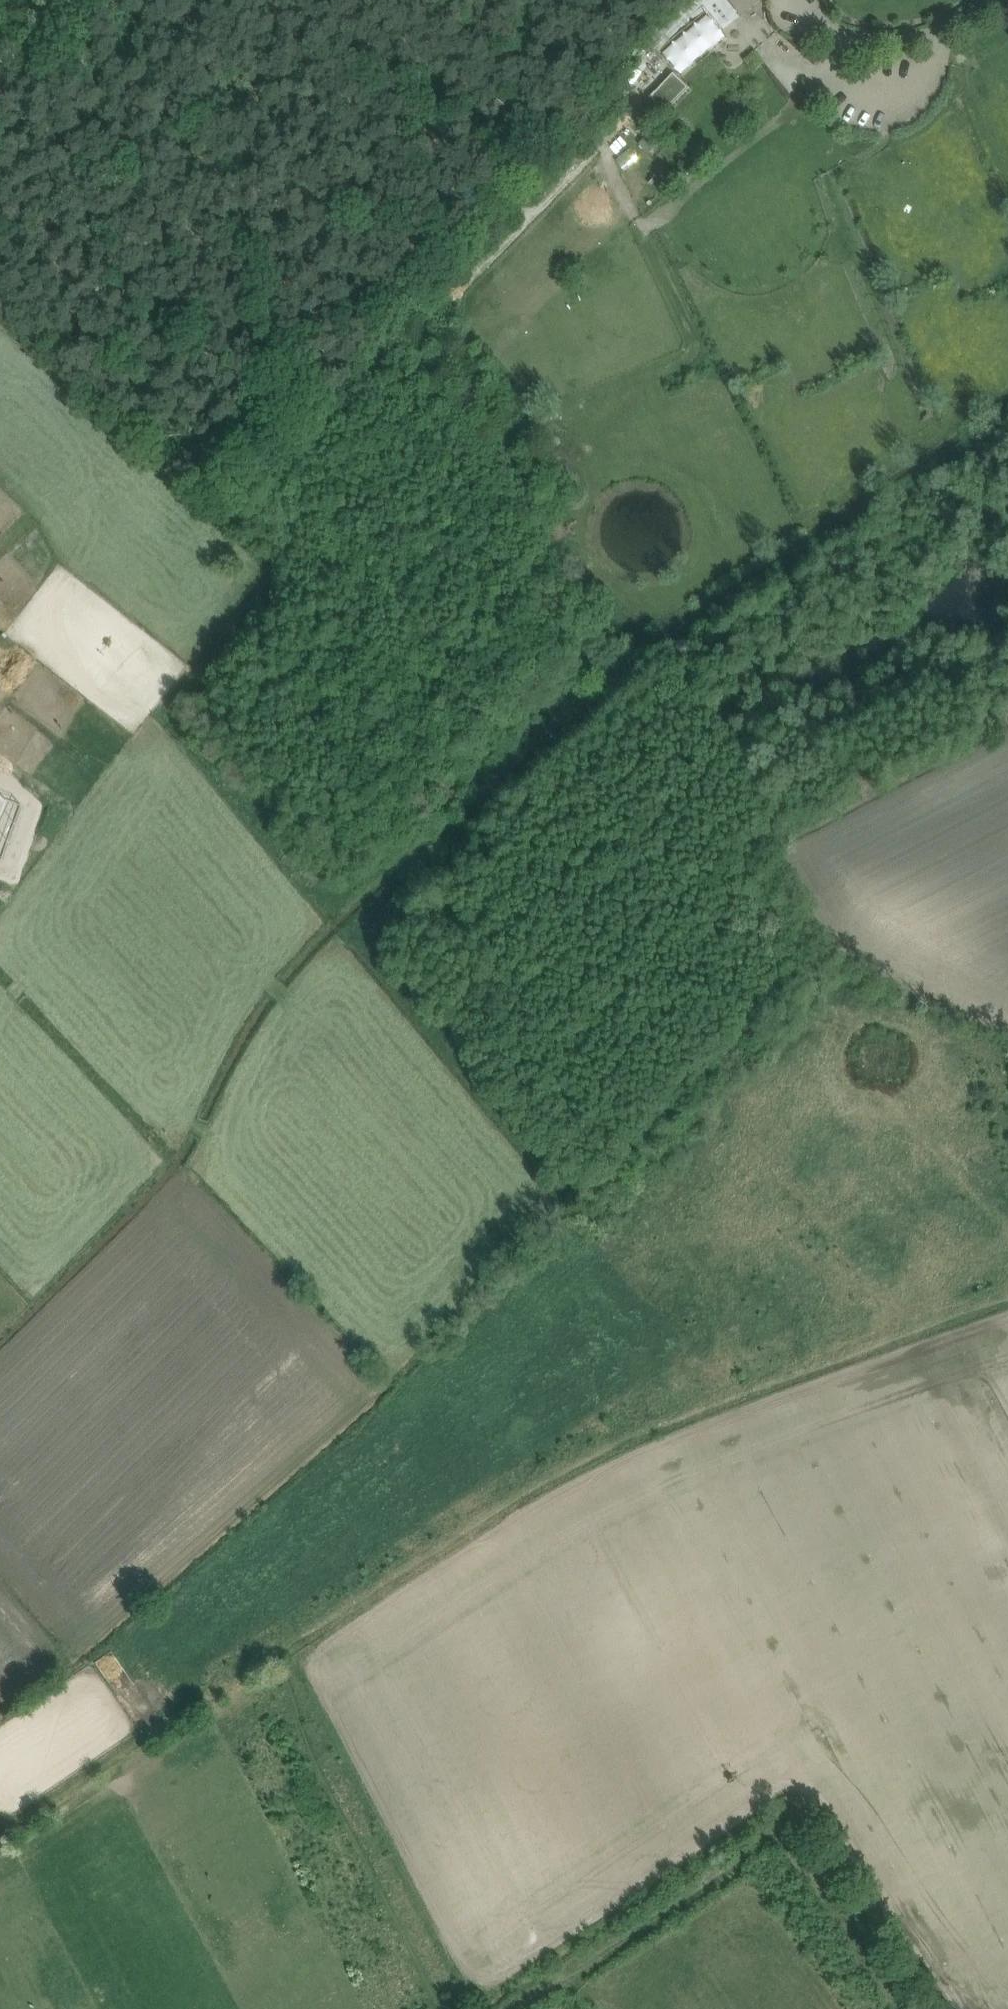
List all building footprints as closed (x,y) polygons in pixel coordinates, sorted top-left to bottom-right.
[(741,14),(759,0),(730,0),(741,14)] [(665,145),(655,159),(668,169),(678,155),(665,145)] [(4,860),(24,805),(0,797),(0,859),(4,860)]
